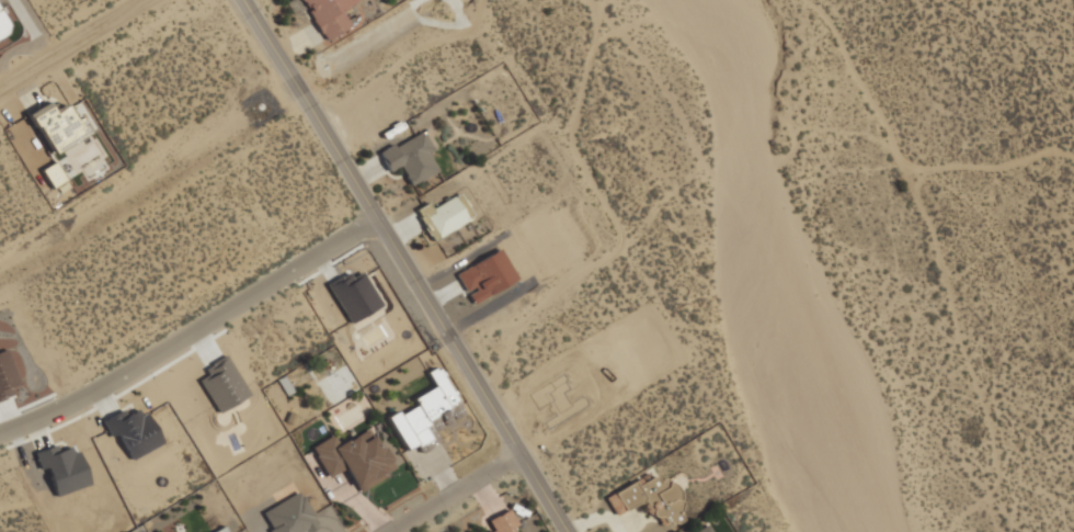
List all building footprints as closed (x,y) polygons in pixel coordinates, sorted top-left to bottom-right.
[(341,10),(356,2),(355,0),(300,0),(322,42),(350,25),(341,10)] [(9,32),(9,22),(0,8),(0,37),(9,32)] [(50,155),(88,134),(68,100),(53,110),(47,100),(26,112),(50,155)] [(377,150),(387,172),(399,166),(409,185),(442,170),(421,128),(377,150)] [(50,188),(66,180),(55,160),(39,169),(50,188)] [(427,239),(471,219),(460,195),(432,207),(430,202),(414,208),(427,239)] [(455,273),(471,303),(515,278),(499,248),(455,273)] [(327,285),(354,331),(387,313),(359,267),(327,285)] [(12,395),(10,388),(20,384),(6,349),(0,351),(0,400),(12,395)] [(226,353),(248,395),(216,411),(198,377),(213,370),(208,362),(226,353)] [(465,414),(437,365),(426,372),(434,385),(412,397),(414,403),(387,418),(404,450),(414,444),(420,453),(441,441),(431,423),(438,419),(443,426),(465,414)] [(103,420),(112,438),(119,433),(132,459),(163,442),(148,410),(139,415),(137,408),(118,417),(116,412),(103,420)] [(395,471),(372,426),(338,444),(332,434),(310,446),(327,478),(345,469),(356,490),(395,471)] [(33,451),(38,467),(44,466),(55,496),(89,484),(75,443),(53,451),(49,445),(33,451)] [(606,497),(614,514),(645,500),(658,528),(685,514),(664,471),(606,497)] [(269,531),(309,531),(319,528),(301,490),(259,510),(269,531)] [(512,529),(517,525),(507,508),(487,519),(494,531),(514,531),(512,529)]
